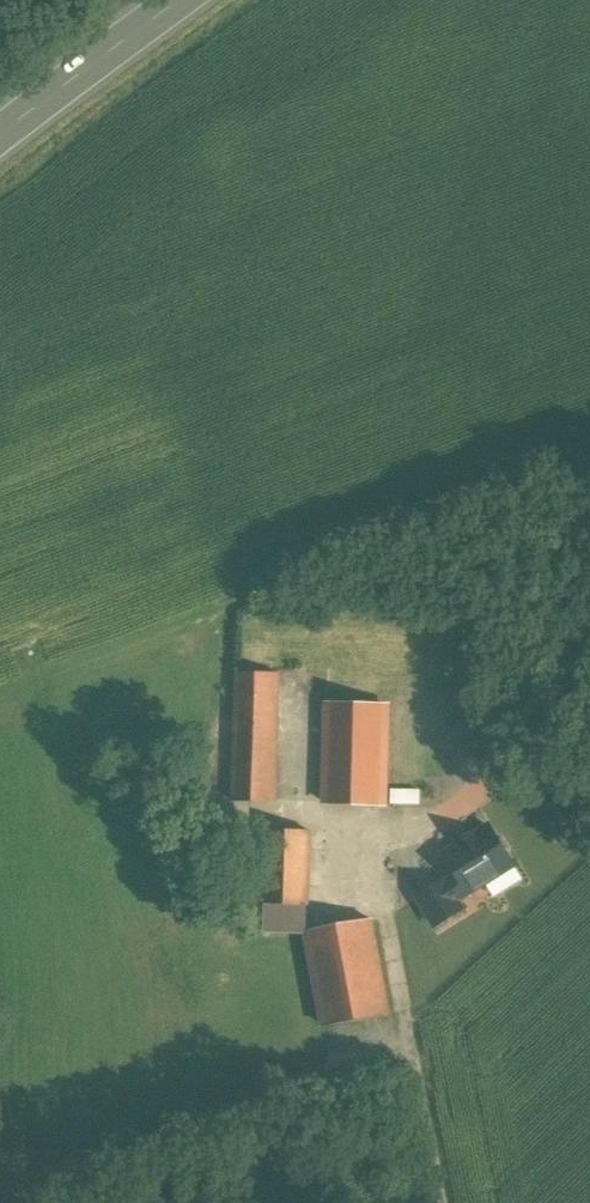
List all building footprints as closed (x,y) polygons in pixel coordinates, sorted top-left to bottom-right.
[(277,673),(238,672),(235,800),(274,801),(277,673)] [(386,725),(326,724),(325,802),(385,803),(386,725)] [(429,802),(429,786),(400,787),(401,802),(429,802)] [(514,865),(508,854),(509,849),(503,838),(496,836),(490,826),(475,835),(473,833),(459,842),(460,844),(445,853),(458,875),(446,882),(457,900),(514,865)] [(310,831),(267,829),(265,904),(308,905),(310,831)] [(446,882),(445,880),(418,897),(435,925),(462,909),(457,900),(446,882)] [(372,919),(307,932),(325,1026),(390,1014),(372,919)]
